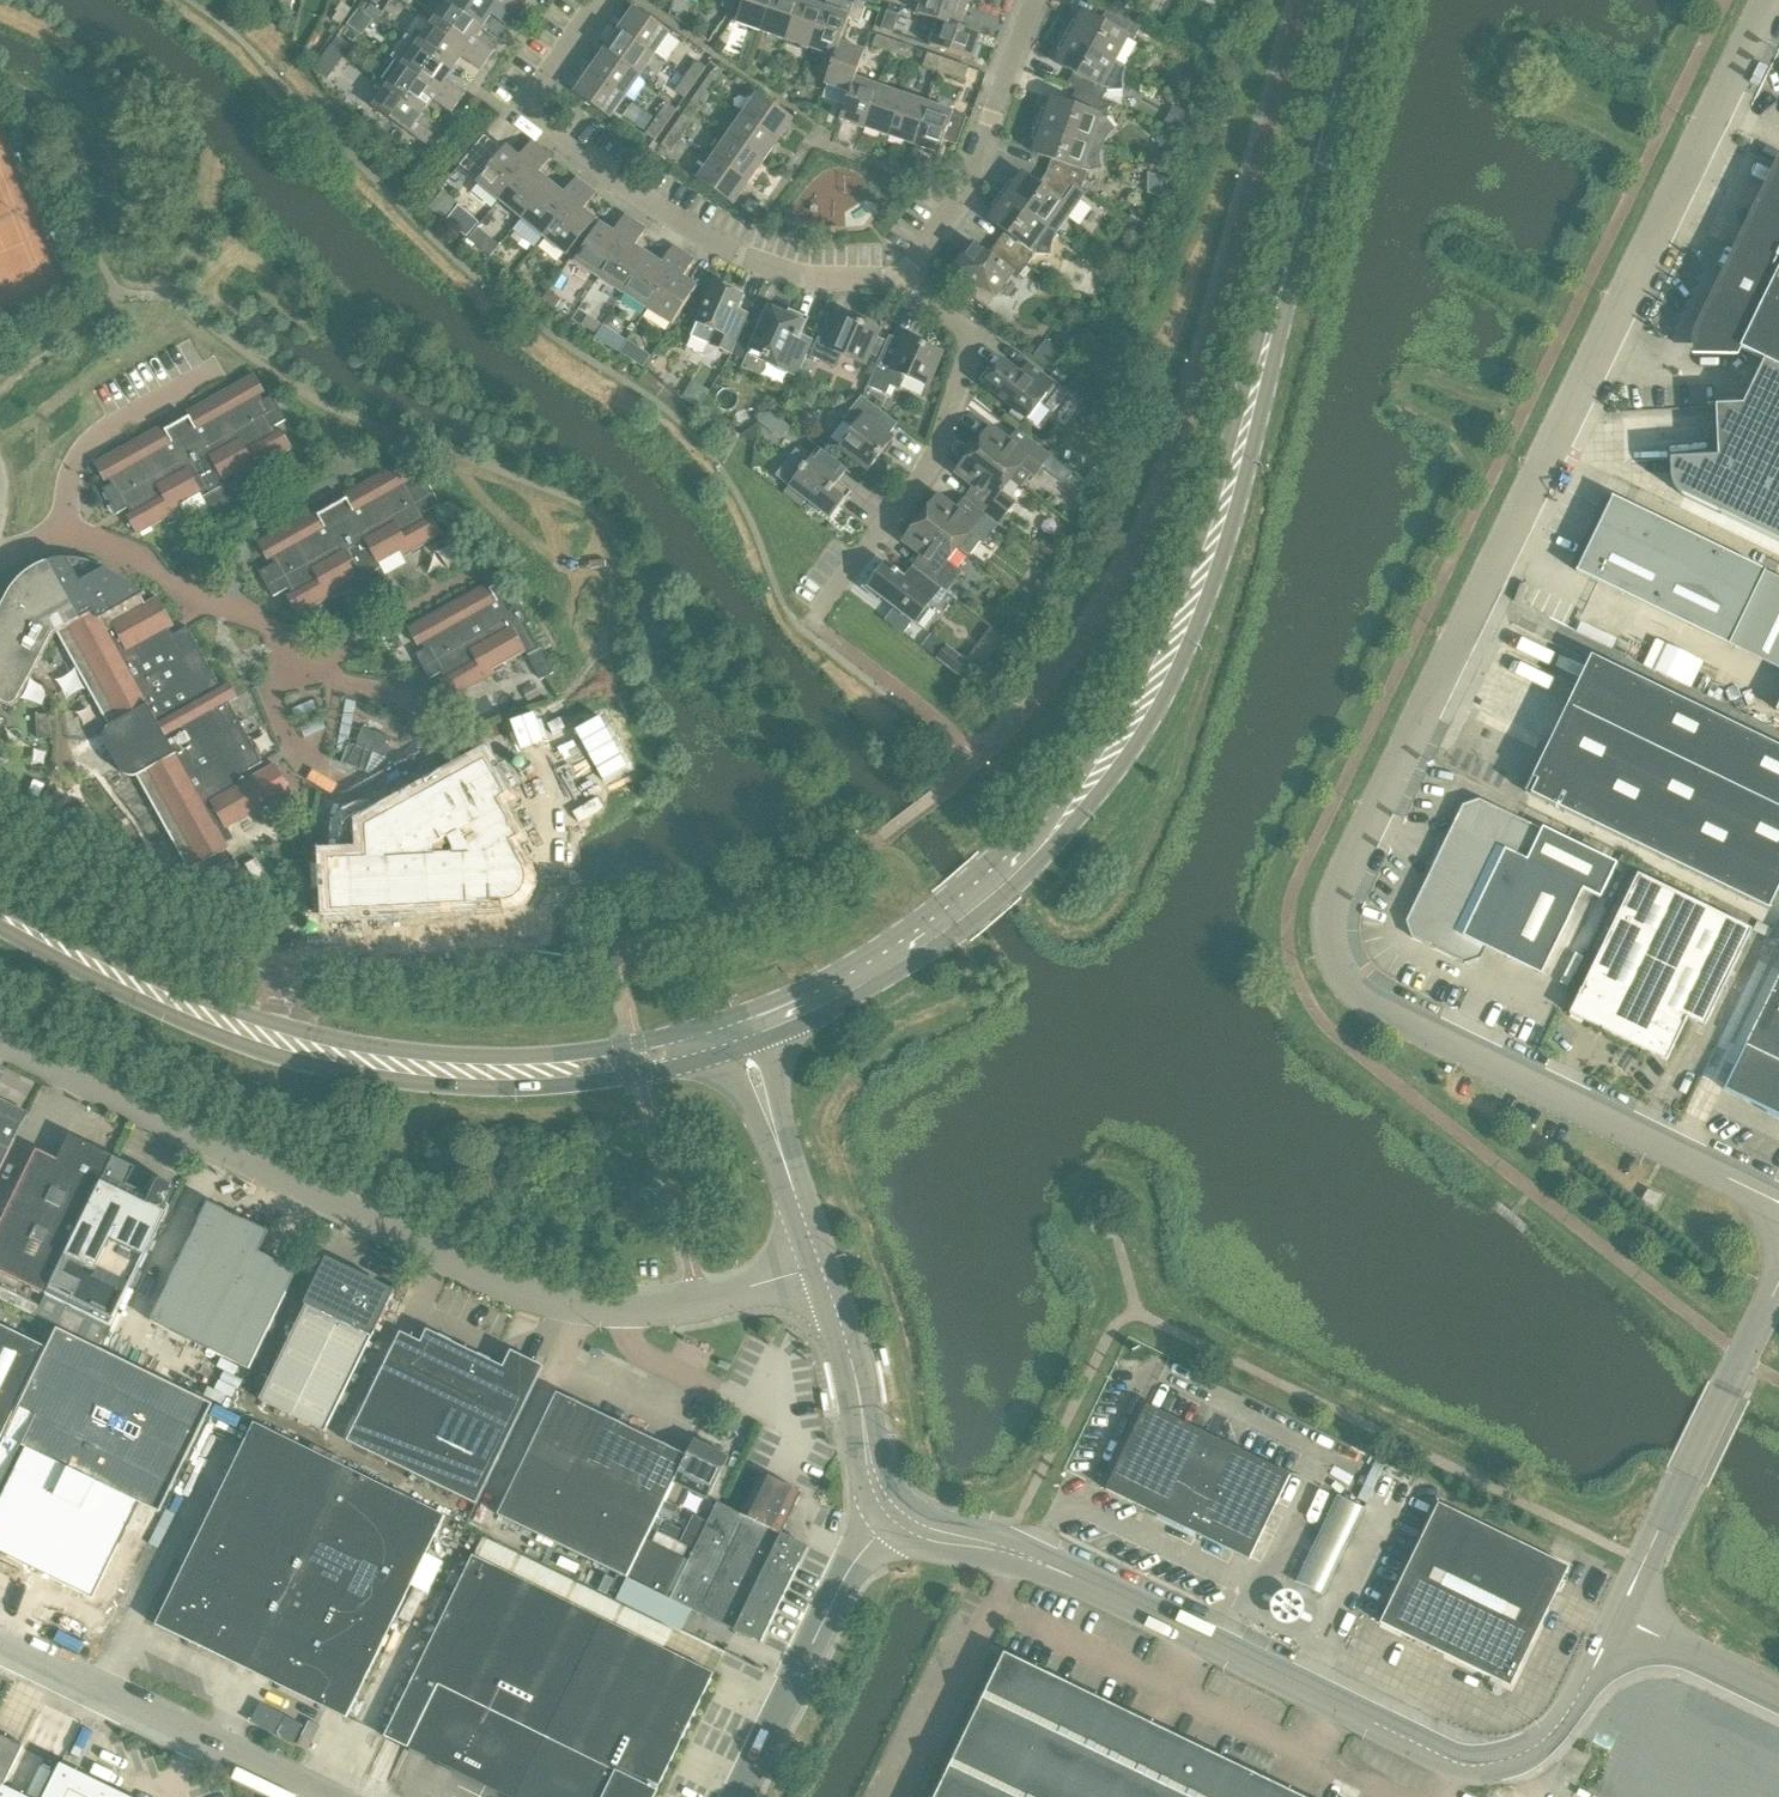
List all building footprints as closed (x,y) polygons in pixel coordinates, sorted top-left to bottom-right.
[(489,0),(448,0),(447,1),(483,27),(491,15),(510,28),(516,19),(489,0)] [(524,8),(512,0),(489,0),(516,19),(524,8)] [(672,14),(682,16),(685,1),(678,0),(674,0),(672,14)] [(736,0),(723,0),(721,7),(733,11),(736,0)] [(736,23),(761,32),(772,0),(744,0),(740,12),(736,23)] [(761,32),(785,40),(800,0),(772,0),(761,32)] [(785,40),(810,49),(825,7),(824,7),(803,0),(800,0),(785,40)] [(810,49),(824,54),(819,70),(828,73),(834,57),(835,57),(840,43),(849,18),(850,16),(854,5),(840,0),(826,0),(824,7),(825,7),(810,49)] [(849,18),(860,21),(866,4),(867,0),(866,0),(855,0),(854,5),(850,16),(849,18)] [(959,27),(968,3),(960,0),(923,0),(918,14),(938,21),(959,28),(959,27)] [(487,61),(494,50),(475,37),(483,27),(447,1),(432,22),(487,61)] [(654,54),(670,33),(634,8),(619,29),(654,54)] [(1083,13),(1070,37),(1114,61),(1127,37),(1133,41),(1140,27),(1107,9),(1101,22),(1083,13)] [(892,33),(898,14),(887,10),(881,29),(892,33)] [(959,28),(938,21),(929,46),(971,60),(980,35),(959,27),(959,28)] [(487,61),(432,22),(418,43),(454,68),(461,57),(480,70),(487,61)] [(640,75),(654,54),(619,29),(604,50),(640,75)] [(891,53),(895,42),(876,35),(872,47),(891,53)] [(337,36),(330,45),(339,51),(345,42),(337,36)] [(398,62),(457,103),(464,93),(446,80),(454,68),(418,43),(407,36),(392,58),(398,62)] [(1070,37),(1056,63),(1074,73),(1066,86),(1075,91),(1076,89),(1101,100),(1107,89),(1109,90),(1108,92),(1124,91),(1128,68),(1114,61),(1070,37)] [(719,40),(712,48),(721,54),(726,48),(724,43),(719,40)] [(908,59),(912,48),(895,42),(891,53),(908,59)] [(828,73),(824,84),(849,93),(850,93),(855,79),(864,52),(840,43),(835,57),(834,57),(828,73)] [(330,45),(323,55),(337,65),(345,55),(339,51),(330,45)] [(625,97),(640,75),(604,50),(589,72),(625,97)] [(936,71),(941,58),(927,53),(922,67),(936,71)] [(964,81),(968,67),(941,58),(936,71),(964,81)] [(695,82),(706,67),(696,60),(685,76),(695,82)] [(383,82),(388,86),(424,111),(432,99),(450,112),(457,103),(398,62),(383,82)] [(609,119),(625,97),(589,72),(574,94),(609,119)] [(711,94),(722,79),(712,72),(702,87),(711,94)] [(684,99),(695,82),(685,76),(674,92),(684,99)] [(849,93),(839,120),(865,129),(880,87),(855,79),(850,93),(849,93)] [(427,145),(435,135),(416,122),(424,111),(388,86),(373,107),(427,145)] [(700,110),(711,94),(702,87),(691,103),(700,110)] [(880,87),(865,129),(889,137),(914,146),(929,104),(904,95),(880,87)] [(1051,99),(1042,125),(1089,143),(1103,148),(1117,131),(1108,120),(1105,119),(1110,105),(1101,101),(1101,100),(1076,89),(1075,91),(1070,106),(1051,99)] [(778,140),(793,119),(757,94),(743,115),(778,140)] [(666,125),(676,110),(666,103),(656,118),(666,125)] [(929,104),(914,146),(938,154),(943,141),(943,140),(957,145),(966,117),(953,112),(929,104)] [(682,136),(693,121),(683,114),(672,129),(682,136)] [(764,161),(778,140),(743,115),(728,136),(764,161)] [(654,141),(666,125),(656,118),(644,134),(654,141)] [(1042,125),(1032,153),(1051,160),(1047,172),(1080,190),(1087,172),(1090,173),(1104,170),(1103,148),(1089,143),(1042,125)] [(671,153),(682,136),(672,129),(661,146),(671,153)] [(749,183),(764,161),(728,136),(713,157),(749,183)] [(500,201),(542,149),(532,141),(518,157),(506,146),(477,182),(500,201)] [(522,219),(551,184),(538,173),(552,157),(542,149),(500,201),(522,219)] [(733,205),(749,183),(713,157),(697,180),(733,205)] [(1665,459),(1665,460),(1670,460),(1671,475),(1683,496),(1778,542),(1778,165),(1773,163),(1692,330),(1690,334),(1689,338),(1688,343),(1688,358),(1735,358),(1740,349),(1764,360),(1743,405),(1715,406),(1715,409),(1716,410),(1718,457),(1665,459)] [(1022,174),(1006,196),(1046,226),(1057,234),(1086,193),(1080,190),(1047,172),(1046,174),(1038,185),(1022,174)] [(544,237),(586,185),(576,177),(563,194),(551,184),(522,219),(544,237)] [(566,256),(595,221),(583,210),(596,194),(586,185),(544,237),(566,256)] [(1006,196),(988,220),(1004,232),(996,243),(1027,265),(1034,255),(1052,256),(1052,248),(1054,241),(1057,236),(1056,235),(1057,234),(1046,226),(1006,196)] [(600,278),(635,222),(625,215),(613,232),(599,223),(574,262),(600,278)] [(623,294),(648,255),(635,246),(646,229),(635,222),(600,278),(623,294)] [(477,228),(469,238),(476,243),(477,244),(485,234),(477,228)] [(958,270),(949,282),(969,296),(969,295),(988,309),(996,298),(997,299),(1014,275),(1018,278),(1027,265),(996,243),(987,255),(971,244),(954,268),(958,270)] [(648,310),(684,253),(673,246),(661,264),(648,255),(623,294),(648,310)] [(672,325),(697,287),(683,278),(694,260),(684,253),(648,310),(672,325)] [(731,353),(747,316),(735,310),(742,295),(714,283),(691,336),(731,353)] [(561,299),(547,290),(542,298),(555,307),(561,299)] [(742,331),(732,354),(745,360),(741,367),(761,376),(766,363),(797,377),(812,341),(798,335),(803,323),(767,308),(755,336),(742,331)] [(588,315),(581,324),(595,333),(601,324),(588,315)] [(828,315),(810,357),(837,368),(842,355),(863,364),(868,354),(879,359),(887,341),(875,336),(877,331),(843,317),(841,320),(828,315)] [(904,342),(889,336),(867,386),(886,394),(890,386),(899,389),(904,376),(926,385),(940,352),(905,338),(904,342)] [(1046,340),(1034,355),(1053,369),(1054,368),(1065,354),(1046,340)] [(626,343),(620,351),(629,356),(634,348),(626,343)] [(1024,378),(1001,360),(982,385),(1026,419),(1038,403),(1051,413),(1067,392),(1033,366),(1024,378)] [(195,414),(177,424),(228,515),(239,508),(223,479),(252,463),(255,469),(292,448),(282,430),(278,432),(275,427),(286,420),(272,395),(263,401),(260,395),(264,393),(254,374),(212,398),(192,409),(195,414)] [(869,469),(891,440),(888,437),(897,424),(861,396),(843,420),(854,429),(840,447),(869,469)] [(228,515),(177,424),(159,434),(157,429),(95,463),(105,481),(109,479),(112,485),(103,490),(117,514),(128,508),(131,513),(127,515),(138,534),(174,513),(171,508),(200,492),(216,521),(228,515)] [(990,427),(972,450),(1010,480),(1011,478),(1023,487),(1033,473),(1036,475),(1051,456),(1018,431),(1010,443),(990,427)] [(789,486),(783,494),(801,507),(807,500),(831,518),(851,492),(838,482),(847,470),(818,448),(809,460),(795,449),(775,475),(789,486)] [(1001,491),(1010,480),(972,450),(955,472),(979,490),(969,503),(999,525),(1016,503),(1001,491)] [(331,507),(383,598),(394,592),(378,563),(407,546),(410,552),(441,534),(431,516),(427,518),(424,513),(439,504),(426,479),(410,488),(407,483),(411,480),(401,462),(350,491),(352,495),(331,507)] [(999,525),(969,503),(961,513),(938,496),(920,519),(957,547),(958,547),(970,556),(981,542),(984,545),(999,525)] [(1729,645),(1765,571),(1613,496),(1576,571),(1729,645)] [(260,572),(267,584),(273,597),(289,588),(292,593),(288,596),(298,614),(329,597),(326,591),(355,575),(371,604),(383,598),(331,507),(312,518),(309,513),(258,542),(268,560),(272,558),(275,563),(260,572)] [(918,570),(917,571),(940,588),(941,587),(947,592),(962,572),(947,561),(957,547),(920,519),(904,541),(927,559),(918,570)] [(0,608),(0,703),(5,705),(10,706),(15,705),(18,701),(54,635),(57,633),(109,727),(105,733),(104,740),(107,747),(109,751),(106,752),(113,765),(116,763),(118,767),(122,773),(129,776),(136,776),(189,870),(228,848),(225,843),(233,838),(227,828),(272,803),(291,792),(276,764),(256,774),(252,777),(248,770),(262,762),(229,702),(221,688),(187,627),(173,635),(170,628),(174,626),(158,597),(145,605),(143,601),(141,597),(146,594),(114,574),(106,569),(103,568),(101,566),(98,565),(94,563),(91,562),(87,561),(84,560),(80,559),(76,559),(72,559),(69,558),(63,559),(58,559),(54,560),(50,561),(46,562),(41,564),(37,566),(33,568),(30,570),(27,572),(23,575),(20,578),(17,582),(13,586),(10,590),(7,595),(0,608)] [(910,580),(887,562),(869,587),(914,622),(940,588),(917,571),(910,580)] [(481,587),(408,627),(418,646),(422,644),(425,649),(416,654),(430,679),(442,672),(445,678),(440,680),(451,698),(487,678),(485,673),(525,650),(541,680),(553,673),(527,625),(530,623),(517,599),(514,601),(503,581),(484,592),(481,587)] [(932,636),(924,647),(937,658),(946,646),(932,636)] [(966,680),(975,669),(946,646),(937,658),(966,680)] [(1596,658),(1572,708),(1566,705),(1525,791),(1769,909),(1778,888),(1778,747),(1596,658)] [(595,711),(576,719),(582,736),(602,729),(595,711)] [(348,744),(343,758),(341,763),(370,774),(385,758),(384,758),(384,757),(391,739),(362,727),(355,746),(348,744)] [(546,730),(526,737),(533,755),(552,747),(546,730)] [(340,860),(328,860),(331,912),(504,903),(505,903),(506,903),(507,903),(508,903),(509,902),(510,902),(511,902),(512,901),(513,901),(514,901),(514,900),(515,900),(516,899),(517,898),(518,897),(519,897),(519,896),(520,896),(520,895),(521,894),(522,893),(522,892),(523,891),(523,890),(524,890),(524,889),(524,888),(524,887),(525,887),(525,886),(525,885),(525,884),(525,883),(525,882),(525,881),(525,880),(525,879),(525,878),(525,877),(525,876),(525,875),(524,874),(524,873),(524,872),(523,871),(523,870),(509,845),(518,840),(497,802),(505,798),(486,761),(393,811),(359,813),(358,813),(357,813),(356,813),(355,813),(354,814),(353,814),(352,814),(351,815),(350,815),(349,816),(348,817),(347,817),(346,818),(345,819),(345,820),(344,820),(344,821),(343,821),(343,822),(342,822),(342,823),(341,824),(341,825),(340,826),(340,827),(340,828),(340,829),(339,829),(339,830),(339,831),(339,832),(339,833),(339,834),(339,835),(340,860)] [(1407,921),(1412,937),(1464,962),(1480,957),(1485,946),(1542,974),(1583,888),(1600,897),(1617,863),(1542,827),(1541,829),(1479,799),(1463,804),(1407,921)] [(299,844),(283,845),(284,856),(300,856),(299,844)] [(256,881),(266,876),(256,859),(246,864),(256,881)] [(1705,1026),(1752,929),(1638,874),(1582,988),(1569,1013),(1608,1032),(1608,1031),(1667,1060),(1685,1023),(1688,1018),(1705,1026)] [(1724,1089),(1778,1116),(1778,976),(1724,1089)] [(27,1115),(0,1101),(0,1170),(27,1115)] [(113,1157),(70,1135),(57,1160),(36,1150),(0,1224),(0,1272),(46,1294),(113,1157)] [(150,1196),(126,1185),(135,1167),(113,1157),(46,1294),(110,1326),(169,1206),(166,1205),(174,1189),(173,1186),(160,1180),(157,1181),(150,1196)] [(1655,1206),(1661,1196),(1649,1189),(1643,1200),(1655,1206)] [(248,1370),(285,1295),(297,1272),(258,1252),(267,1233),(208,1204),(150,1322),(248,1370)] [(306,1305),(260,1400),(325,1432),(392,1293),(378,1286),(363,1279),(359,1276),(358,1273),(355,1274),(327,1261),(306,1305)] [(45,1347),(0,1325),(0,1440),(45,1347)] [(502,1368),(427,1331),(421,1342),(400,1332),(347,1441),(476,1504),(543,1367),(514,1353),(510,1361),(506,1359),(502,1368)] [(0,1497),(0,1576),(81,1615),(127,1521),(148,1531),(201,1423),(45,1347),(0,1440),(0,1460),(15,1467),(0,1497)] [(626,1578),(644,1542),(664,1501),(685,1458),(556,1395),(497,1515),(626,1578)] [(1249,1558),(1290,1474),(1146,1404),(1105,1489),(1249,1558)] [(347,1718),(387,1636),(445,1516),(253,1423),(155,1625),(347,1718)] [(709,1496),(728,1457),(694,1441),(685,1458),(664,1501),(679,1509),(690,1487),(709,1496)] [(760,1473),(740,1514),(781,1534),(801,1493),(760,1473)] [(717,1502),(707,1522),(694,1550),(687,1563),(644,1542),(626,1578),(616,1600),(680,1631),(691,1610),(760,1644),(807,1547),(781,1534),(740,1514),(717,1502)] [(1510,1686),(1569,1567),(1438,1503),(1380,1623),(1510,1686)] [(694,1550),(707,1522),(693,1516),(680,1543),(694,1550)] [(713,1674),(472,1556),(384,1736),(507,1796),(652,1796),(713,1674)] [(1175,1736),(1128,1713),(1004,1653),(935,1796),(1302,1796),(1265,1779),(1175,1736)] [(3,1786),(23,1746),(0,1735),(0,1796),(25,1796),(3,1786)] [(61,1765),(45,1796),(127,1796),(61,1765)]
